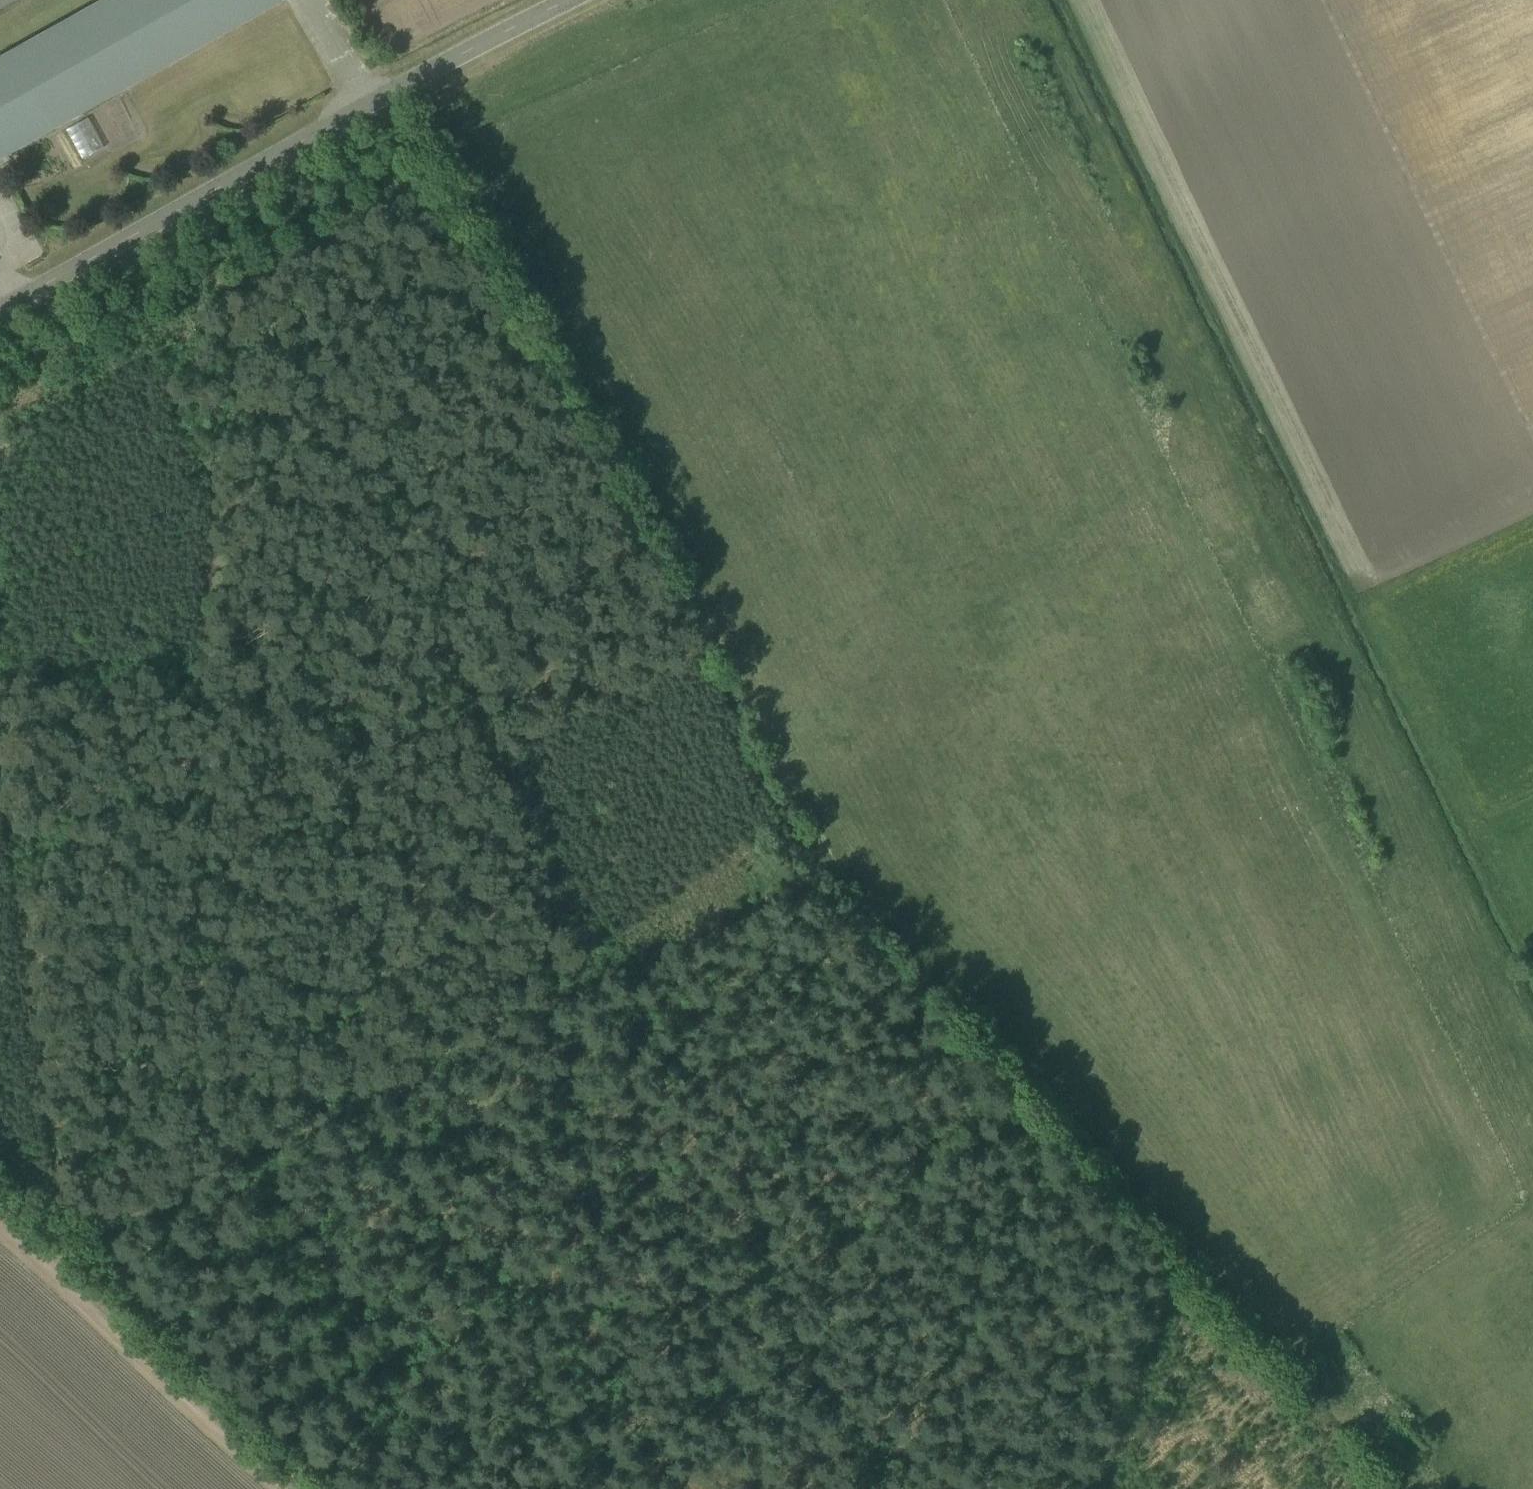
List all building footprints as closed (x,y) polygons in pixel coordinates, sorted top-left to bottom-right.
[(282,0),(101,0),(0,57),(0,157),(282,0)] [(19,0),(0,0),(0,10),(19,0)]
